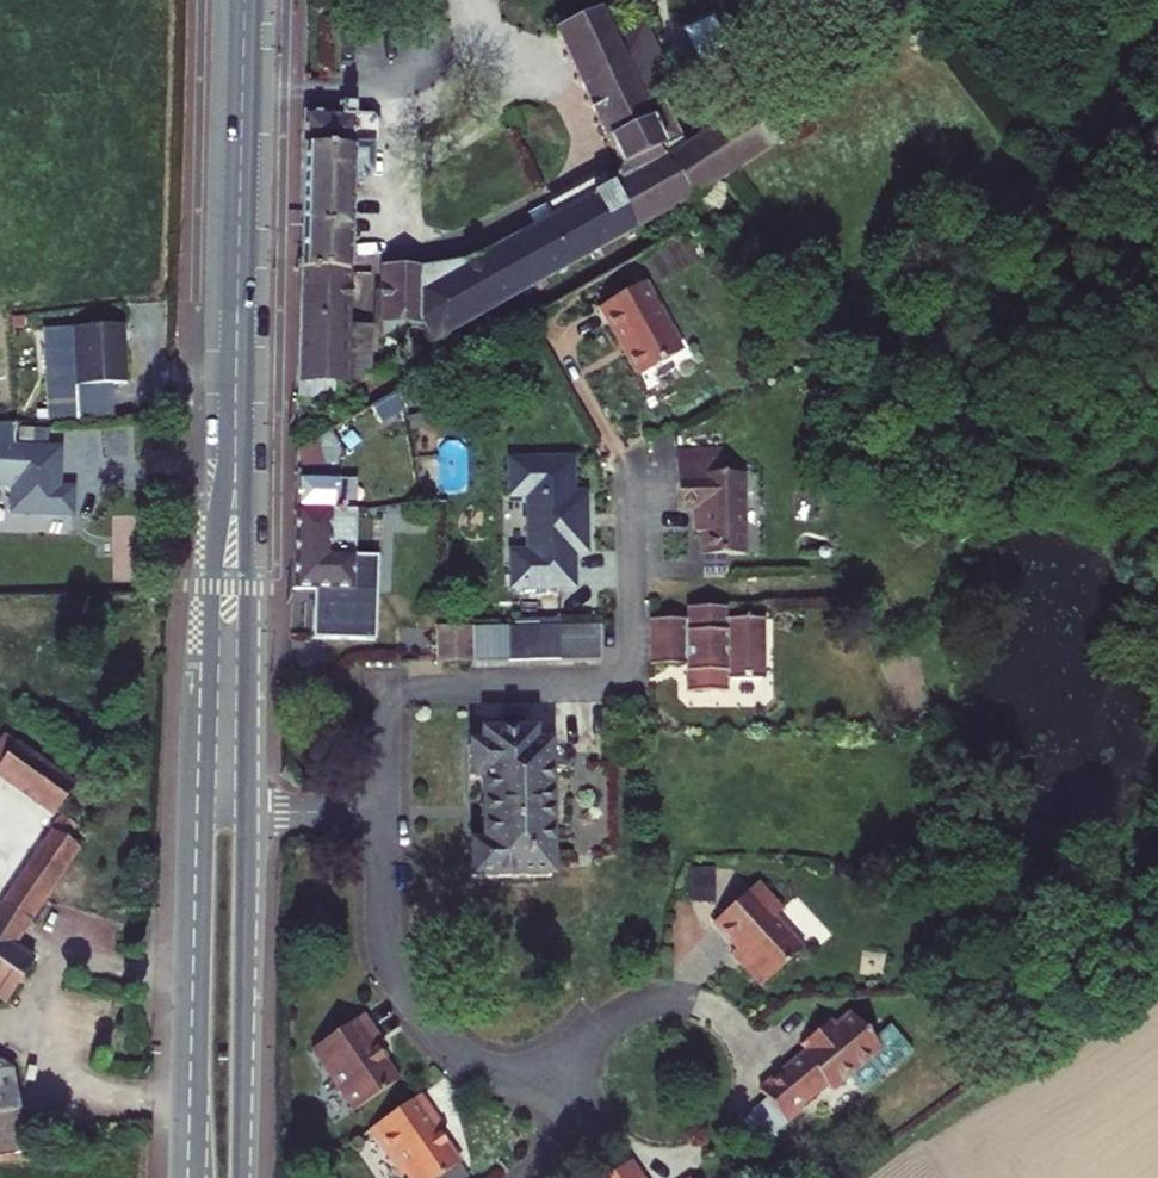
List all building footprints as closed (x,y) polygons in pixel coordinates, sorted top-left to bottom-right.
[(422,323),(433,343),(690,200),(788,138),(763,98),(685,147),(657,85),(670,78),(644,21),(611,37),(600,10),(556,31),(619,166),(612,184),(591,196),(556,216),(473,262),(419,270),(382,270),(382,322),(396,322),(422,323)] [(352,185),(362,185),(366,181),(366,175),(370,175),(371,155),(378,147),(378,126),(369,115),(356,115),(356,105),(336,105),(336,115),(304,115),(301,240),(351,241),(352,185)] [(548,201),(556,216),(591,196),(583,182),(548,201)] [(301,264),(351,265),(351,241),(301,240),(301,264)] [(348,384),(348,382),(350,326),(351,265),(301,264),(298,419),(335,397),(335,384),(348,384)] [(684,355),(648,288),(605,311),(641,378),(684,355)] [(396,322),(414,354),(433,343),(422,323),(396,322)] [(350,326),(348,382),(371,383),(372,326),(350,326)] [(129,386),(127,328),(75,330),(78,389),(129,386)] [(14,446),(14,420),(0,420),(0,484),(3,484),(6,481),(13,481),(13,510),(71,511),(71,487),(58,486),(58,447),(14,446)] [(354,555),(354,516),(354,511),(355,480),(337,480),(338,462),(343,460),(328,433),(297,450),(294,590),(315,591),(314,639),(376,640),(378,555),(354,555)] [(515,555),(515,590),(579,591),(579,555),(592,555),(592,496),(579,496),(579,463),(517,463),(516,500),(532,500),(532,555),(515,555)] [(728,473),(682,473),(682,518),(700,518),(699,542),(706,542),(706,566),(747,566),(747,484),(727,484),(728,473)] [(730,617),(690,617),(690,628),(651,628),(652,675),(690,675),(690,701),(730,701),(730,689),(768,689),(769,628),(730,628),(730,617)] [(479,666),(533,666),(551,666),(609,665),(608,629),(479,632),(479,666)] [(447,631),(448,664),(474,664),(475,631),(447,631)] [(469,878),(553,877),(550,743),(534,743),(534,731),(467,732),(468,780),(479,780),(480,842),(469,842),(469,878)] [(57,810),(76,784),(3,734),(0,737),(0,771),(57,810)] [(1,903),(29,921),(78,848),(65,839),(76,824),(62,814),(1,903)] [(713,928),(736,954),(747,965),(741,971),(761,992),(802,955),(773,923),(781,915),(758,889),(713,928)] [(29,921),(1,903),(0,906),(0,936),(14,946),(29,921)] [(9,999),(19,982),(26,981),(24,975),(33,959),(14,946),(0,936),(0,993),(9,999)] [(747,965),(736,954),(731,958),(741,971),(747,965)] [(362,1015),(312,1049),(355,1112),(398,1082),(385,1063),(375,1049),(380,1046),(382,1044),(362,1015)] [(820,1088),(823,1091),(829,1097),(878,1053),(847,1018),(831,1032),(825,1026),(806,1043),(811,1049),(803,1057),(758,1098),(765,1105),(787,1130),(799,1119),(796,1115),(793,1112),(820,1088)] [(797,1050),(803,1057),(811,1049),(806,1043),(797,1050)] [(390,1060),(380,1046),(375,1049),(385,1063),(390,1060)] [(18,1152),(5,1069),(0,1064),(0,1155),(18,1152)] [(796,1115),(823,1091),(820,1088),(793,1112),(796,1115)] [(418,1098),(369,1131),(401,1177),(403,1177),(406,1176),(408,1177),(442,1177),(458,1167),(439,1137),(444,1134),(418,1098)] [(762,1152),(787,1130),(765,1105),(740,1127),(762,1152)] [(626,1166),(609,1177),(635,1177),(626,1166)]
